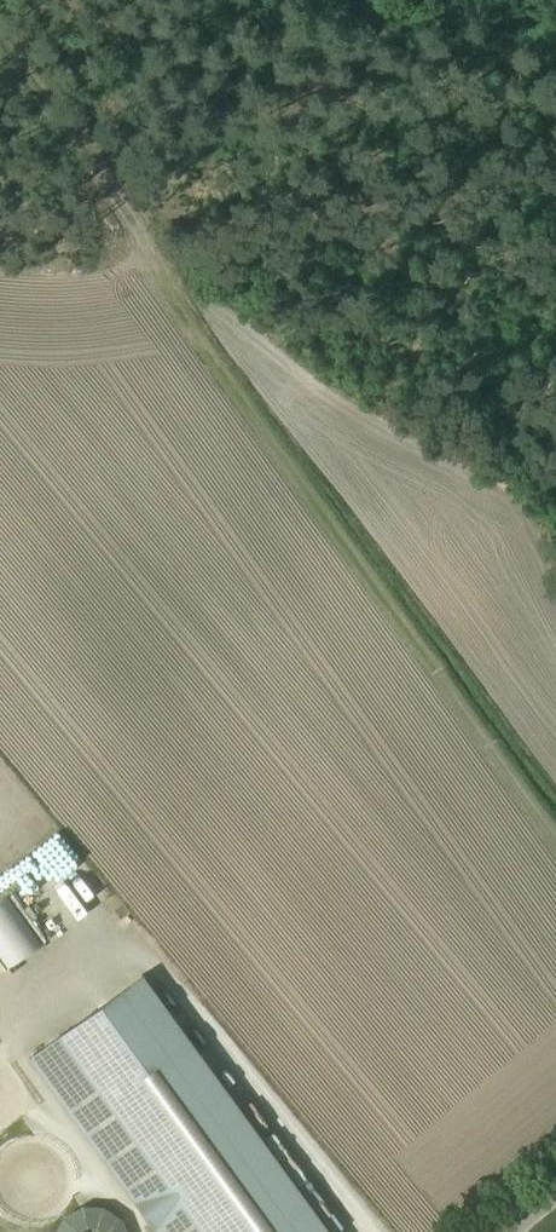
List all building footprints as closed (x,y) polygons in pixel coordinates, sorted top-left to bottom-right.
[(26,909),(36,903),(24,883),(0,896),(31,952),(46,944),(26,909)] [(144,973),(31,1055),(159,1231),(332,1231),(144,973)] [(0,1050),(0,1132),(39,1105),(0,1050)]
